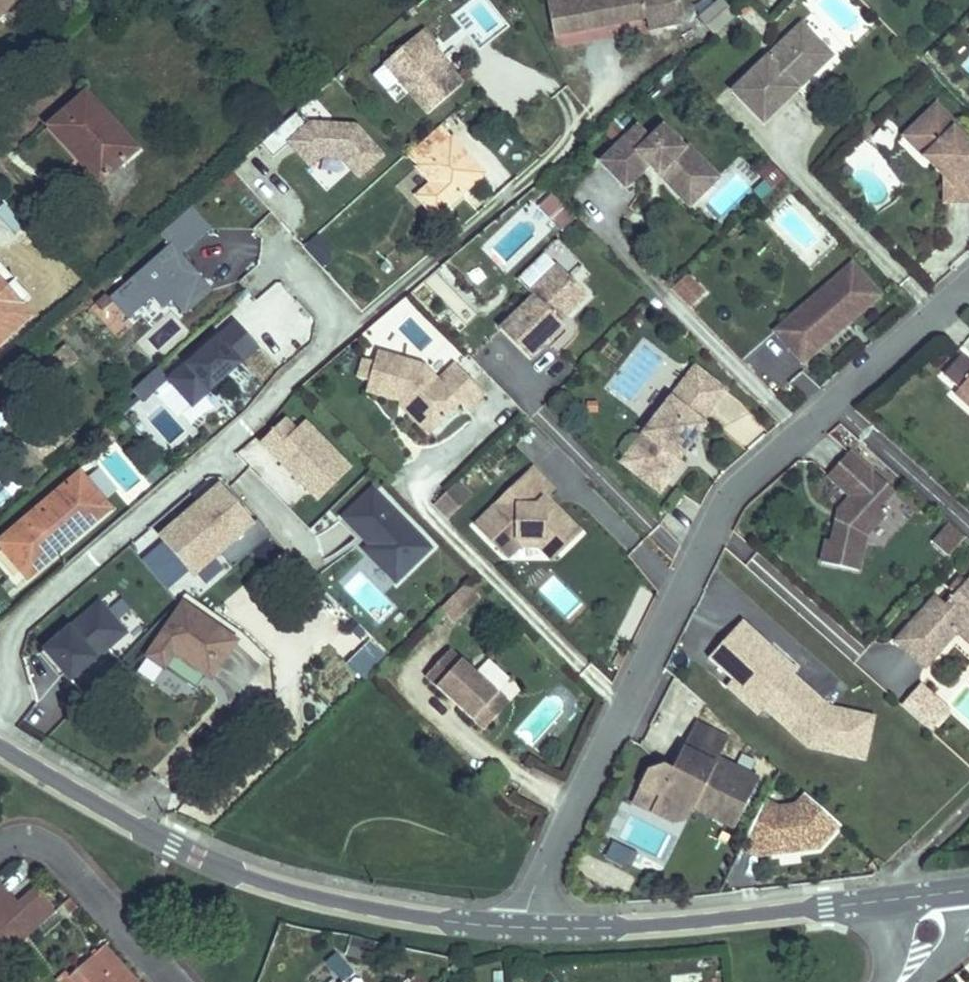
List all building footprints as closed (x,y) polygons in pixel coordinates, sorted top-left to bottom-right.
[(15,0),(0,0),(0,15),(15,0)] [(646,18),(648,30),(680,24),(675,0),(547,0),(553,35),(646,18)] [(735,16),(721,0),(717,0),(699,16),(714,34),(735,16)] [(763,124),(798,89),(794,84),(828,50),(801,23),(731,92),(763,124)] [(462,85),(446,67),(446,66),(429,47),(432,45),(435,42),(424,30),(384,64),(428,114),(462,85)] [(429,47),(446,66),(449,64),(432,45),(429,47)] [(136,149),(85,92),(51,123),(88,163),(84,166),(99,183),(136,149)] [(916,124),(936,145),(927,154),(944,172),(944,179),(944,204),(968,204),(968,145),(964,140),(968,137),(936,104),(916,124)] [(383,156),(356,127),(310,124),(298,111),(260,145),(272,159),(289,143),(310,166),(321,157),(341,158),(359,178),(383,156)] [(88,163),(51,123),(48,126),(84,166),(88,163)] [(936,145),(916,124),(903,137),(944,179),(944,172),(927,154),(936,145)] [(637,127),(600,163),(626,188),(653,162),(661,171),(658,174),(679,196),(708,168),(687,146),(684,149),(663,127),(650,140),(637,127)] [(417,196),(435,216),(485,173),(452,136),(447,141),(438,130),(414,151),(423,161),(418,166),(433,183),(417,196)] [(773,190),(784,179),(769,163),(757,173),(766,182),(773,190)] [(412,168),(396,186),(410,197),(425,179),(412,168)] [(708,168),(679,196),(690,207),(719,179),(708,168)] [(763,199),(773,190),(766,182),(756,191),(763,199)] [(537,207),(550,220),(565,206),(552,193),(537,207)] [(576,218),(565,206),(550,220),(562,232),(576,218)] [(211,291),(180,256),(210,229),(191,207),(160,235),(170,246),(110,299),(128,319),(152,298),(162,309),(172,300),(184,314),(211,291)] [(320,235),(306,246),(321,267),(336,256),(320,235)] [(443,298),(453,287),(475,307),(485,296),(449,263),(429,285),(443,298)] [(558,265),(529,292),(533,297),(499,329),(529,360),(564,327),(559,322),(555,318),(562,311),(566,316),(587,296),(558,265)] [(850,265),(801,308),(814,322),(803,332),(799,328),(785,340),(804,362),(878,297),(850,265)] [(687,274),(672,289),(690,308),(705,293),(687,274)] [(814,322),(801,308),(776,330),(785,340),(799,328),(803,332),(814,322)] [(555,318),(559,322),(566,316),(562,311),(555,318)] [(192,407),(259,347),(236,322),(187,365),(185,364),(168,379),(192,407)] [(64,346),(49,359),(62,374),(77,362),(64,346)] [(377,351),(374,363),(368,382),(365,393),(399,403),(400,403),(401,398),(407,399),(435,428),(460,404),(468,411),(485,395),(454,363),(438,379),(424,365),(377,351)] [(963,355),(944,376),(960,390),(963,393),(968,398),(968,361),(963,355)] [(368,382),(374,363),(363,359),(358,378),(368,382)] [(634,472),(660,492),(683,463),(679,460),(690,445),(687,442),(695,430),(699,433),(706,425),(702,422),(726,390),(695,366),(644,433),(657,443),(634,472)] [(963,393),(960,390),(956,395),(968,406),(968,398),(963,393)] [(400,403),(399,403),(398,406),(427,436),(435,428),(407,399),(401,398),(400,403)] [(261,443),(269,452),(306,489),(339,456),(305,422),(296,431),(285,419),(261,443)] [(690,445),(699,433),(695,430),(687,442),(690,445)] [(657,443),(644,433),(621,462),(634,472),(657,443)] [(850,497),(839,509),(843,513),(841,523),(836,522),(831,541),(826,540),(821,563),(859,571),(866,536),(889,512),(882,506),(894,493),(849,452),(827,476),(850,497)] [(306,489),(317,500),(350,468),(339,456),(306,489)] [(475,526),(502,554),(516,540),(553,540),(563,550),(580,533),(555,506),(551,510),(543,501),(546,498),(554,490),(533,469),(475,526)] [(53,556),(109,509),(80,474),(24,521),(29,527),(3,549),(0,545),(0,568),(16,587),(28,578),(23,572),(49,551),(53,556)] [(15,491),(0,480),(0,506),(2,508),(15,491)] [(462,505),(471,496),(457,481),(447,491),(462,505)] [(252,525),(219,487),(160,537),(189,570),(193,576),(252,525)] [(430,548),(372,489),(343,517),(370,545),(365,550),(396,582),(430,548)] [(447,520),(462,505),(447,491),(433,506),(447,520)] [(551,510),(555,506),(546,498),(543,501),(551,510)] [(0,542),(0,545),(3,549),(29,527),(24,521),(0,542)] [(948,557),(965,538),(950,525),(933,544),(948,557)] [(189,570),(160,537),(148,548),(176,581),(189,570)] [(516,540),(502,554),(507,559),(520,547),(539,547),(552,561),(563,550),(553,540),(516,540)] [(23,572),(28,578),(53,556),(49,551),(23,572)] [(964,583),(956,592),(942,607),(933,599),(895,641),(924,667),(947,641),(943,637),(952,626),(957,631),(965,622),(968,626),(968,578),(964,583)] [(956,592),(964,583),(959,579),(951,588),(956,592)] [(441,608),(456,623),(478,600),(464,586),(441,608)] [(40,651),(83,698),(123,662),(111,649),(130,633),(99,599),(40,651)] [(211,677),(235,642),(183,605),(147,656),(195,690),(206,674),(211,677)] [(742,621),(708,659),(732,681),(736,676),(767,704),(763,708),(808,748),(817,738),(836,742),(834,754),(865,761),(874,716),(829,707),(826,711),(819,705),(823,701),(793,674),(776,658),(779,654),(742,621)] [(968,643),(968,626),(965,622),(957,631),(956,631),(968,643)] [(943,637),(947,641),(956,631),(957,631),(952,626),(943,637)] [(484,731),(498,715),(487,705),(498,694),(450,650),(425,677),(484,731)] [(797,670),(779,654),(776,658),(793,674),(797,670)] [(496,690),(507,681),(492,662),(481,671),(496,690)] [(757,715),(763,708),(767,704),(736,676),(732,681),(726,687),(757,715)] [(901,705),(920,723),(939,702),(920,685),(901,705)] [(508,704),(498,694),(487,705),(498,715),(508,704)] [(829,707),(823,701),(819,705),(826,711),(829,707)] [(930,731),(949,711),(939,702),(920,723),(930,731)] [(648,770),(640,786),(660,796),(654,807),(676,818),(692,812),(694,808),(696,803),(737,824),(751,794),(743,790),(750,775),(718,759),(726,743),(694,727),(677,761),(683,764),(678,773),(673,770),(664,765),(648,770)] [(808,748),(834,754),(836,742),(817,738),(808,748)] [(683,764),(677,761),(673,770),(678,773),(683,764)] [(743,790),(751,794),(759,779),(750,775),(743,790)] [(660,796),(640,786),(632,803),(675,824),(688,819),(692,812),(676,818),(654,807),(660,796)] [(839,824),(806,795),(796,807),(777,808),(764,801),(741,848),(757,855),(760,849),(770,854),(818,848),(839,824)] [(696,803),(694,808),(734,828),(737,824),(696,803)] [(610,855),(626,863),(631,852),(615,844),(610,855)] [(638,855),(631,852),(626,863),(633,866),(638,855)] [(13,909),(18,904),(0,884),(0,895),(13,909)] [(17,946),(54,912),(34,890),(18,904),(13,909),(0,895),(0,942),(1,943),(10,953),(17,946)] [(351,938),(347,954),(370,961),(375,945),(351,938)] [(70,977),(75,981),(138,981),(104,945),(70,977)]
